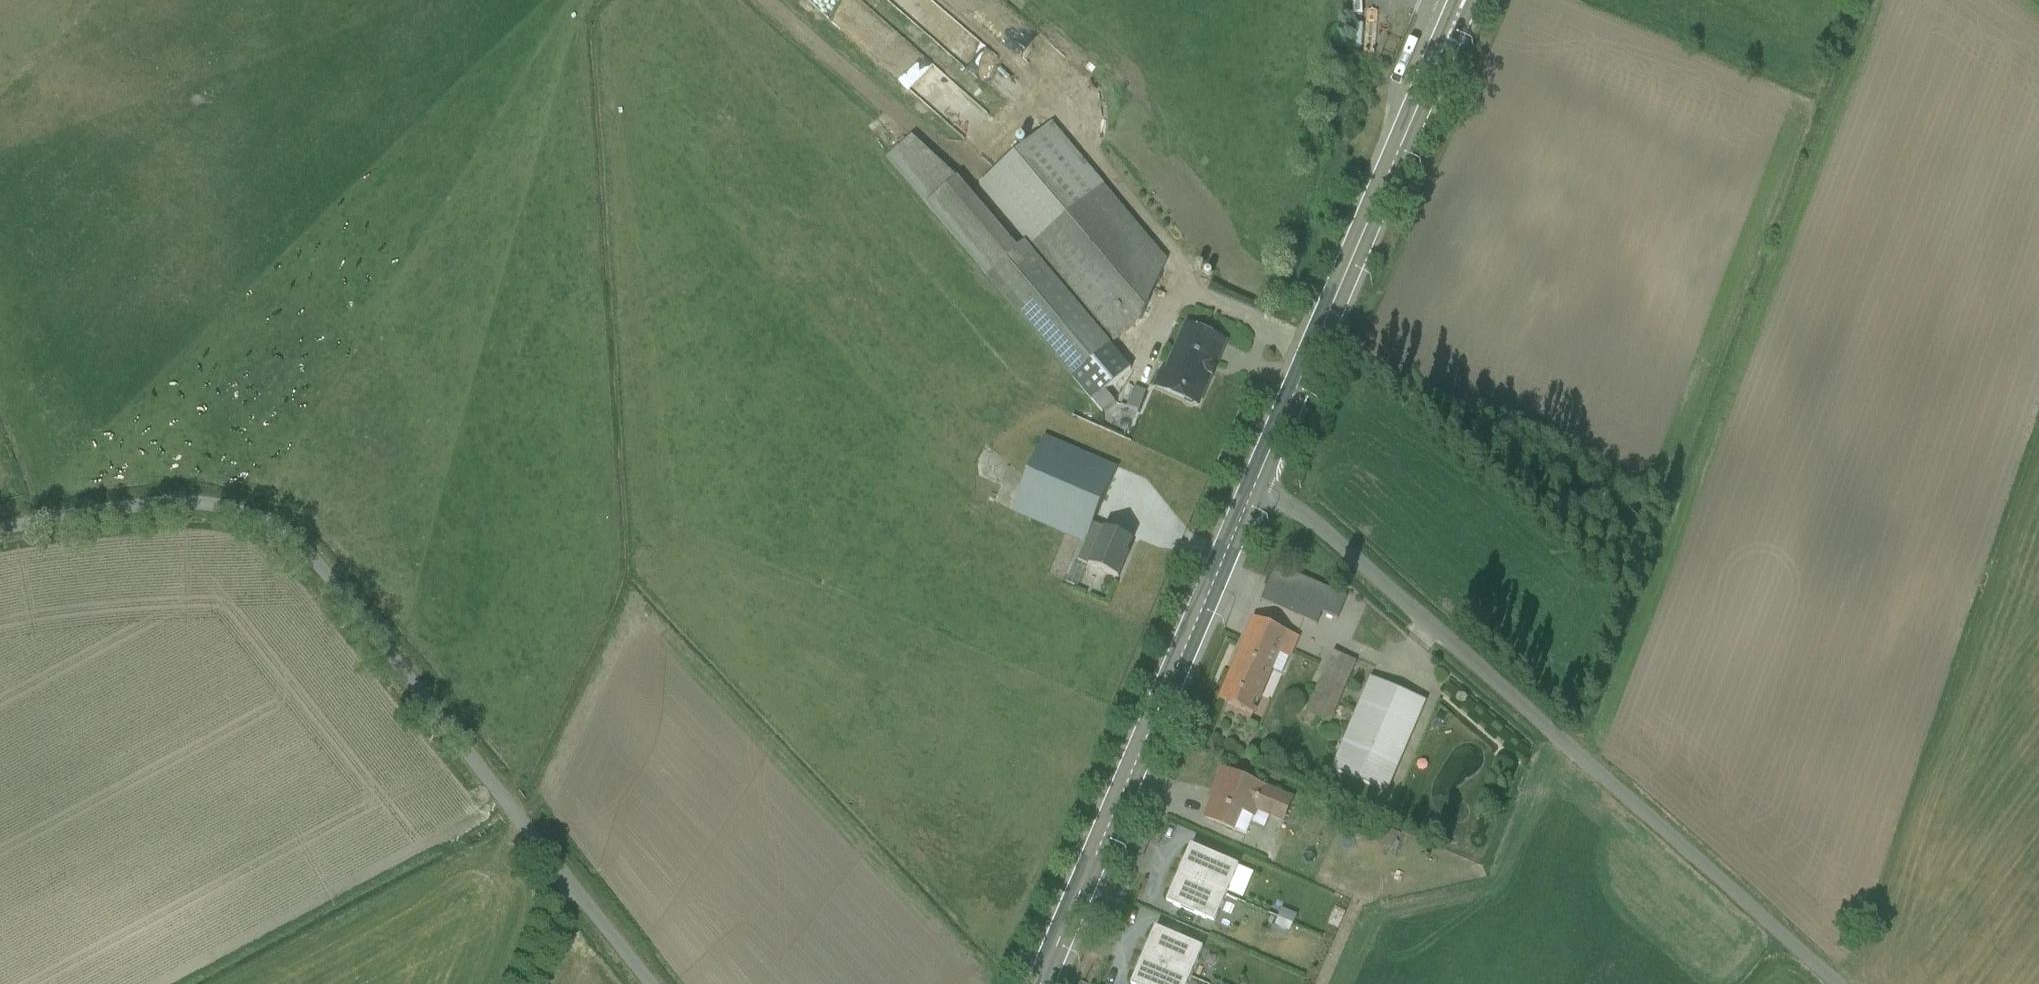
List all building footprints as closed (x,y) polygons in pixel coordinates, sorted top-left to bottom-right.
[(954,1),(952,0),(927,0),(917,11),(932,25),(954,1)] [(1157,391),(1200,410),(1230,343),(1186,324),(1157,391)] [(1075,561),(1119,580),(1136,541),(1096,523),(1118,472),(1045,440),(1013,513),(1083,544),(1075,561)] [(1286,606),(1360,628),(1371,591),(1296,570),(1286,606)] [(1294,634),(1255,618),(1220,700),(1260,716),(1294,634)] [(1360,720),(1376,657),(1352,650),(1335,713),(1360,720)] [(1394,673),(1356,769),(1413,792),(1451,696),(1394,673)] [(1286,825),(1297,800),(1223,768),(1201,818),(1238,834),(1250,809),(1286,825)] [(1179,877),(1227,898),(1239,869),(1191,849),(1179,877)] [(1179,877),(1167,905),(1215,926),(1227,898),(1179,877)] [(1155,931),(1144,960),(1191,980),(1203,952),(1155,931)] [(1133,983),(1190,983),(1191,980),(1144,960),(1133,983)]
